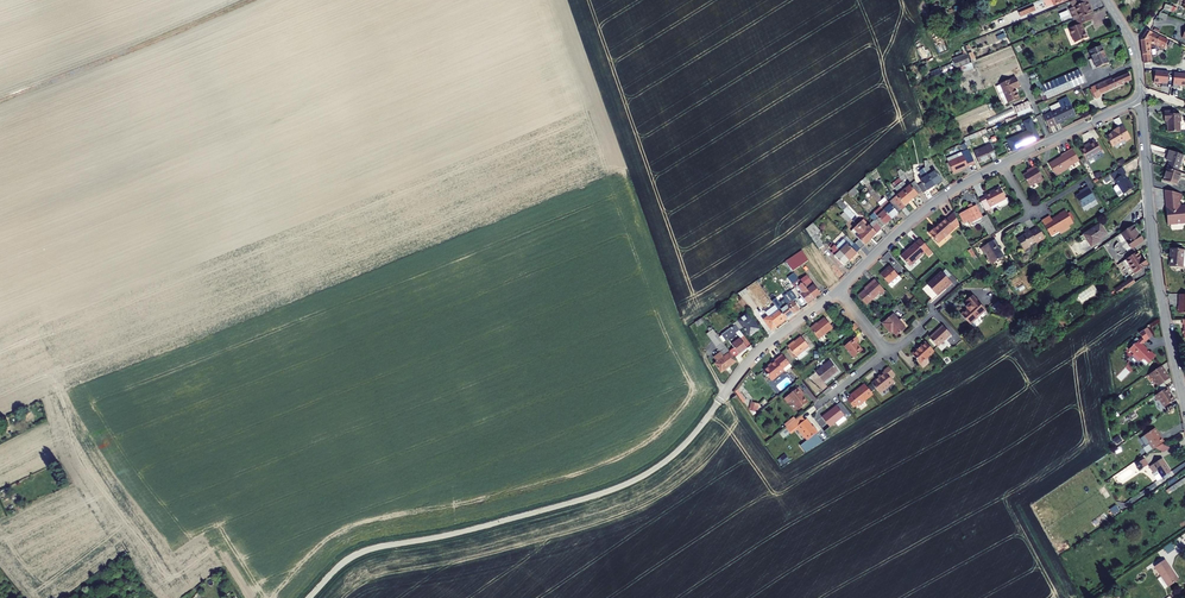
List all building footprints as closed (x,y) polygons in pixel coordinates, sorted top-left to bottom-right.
[(1090,0),(1076,0),(1074,1),(1076,7),(1073,8),(1078,20),(1079,19),(1093,14),(1095,13),(1090,1),(1090,0)] [(1095,19),(1093,14),(1079,19),(1081,25),(1072,29),(1078,42),(1090,37),(1087,31),(1086,31),(1084,24),(1095,19)] [(1150,30),(1143,40),(1147,63),(1154,62),(1150,41),(1167,48),(1167,47),(1169,47),(1170,45),(1170,46),(1172,42),(1166,40),(1167,38),(1150,30)] [(1104,46),(1092,50),(1095,58),(1092,60),(1096,69),(1111,63),(1104,46)] [(1082,69),(1045,85),(1051,99),(1082,85),(1088,83),(1082,69)] [(1167,87),(1168,72),(1154,70),(1153,76),(1155,76),(1154,82),(1162,83),(1161,86),(1167,87)] [(1174,72),(1173,87),(1178,88),(1178,85),(1184,85),(1184,74),(1174,72)] [(1120,75),(1093,87),(1098,98),(1103,96),(1102,93),(1134,79),(1131,73),(1121,77),(1120,75)] [(1018,77),(1003,84),(1008,96),(1019,91),(1018,89),(1023,86),(1018,77)] [(1022,98),(1019,91),(1008,96),(1011,103),(1022,98)] [(1055,112),(1046,116),(1052,127),(1078,115),(1071,97),(1061,101),(1061,102),(1053,106),(1055,112)] [(1031,101),(1018,107),(1020,113),(1034,107),(1031,101)] [(989,125),(1015,113),(1012,108),(987,120),(989,125)] [(1170,122),(1170,133),(1183,132),(1182,122),(1183,121),(1183,117),(1182,117),(1182,114),(1177,115),(1177,112),(1175,112),(1166,112),(1167,122),(1170,122)] [(1031,131),(1010,140),(1015,150),(1042,139),(1033,119),(1027,122),(1031,131)] [(1120,133),(1111,136),(1116,147),(1129,141),(1130,143),(1135,141),(1129,128),(1125,130),(1124,129),(1119,131),(1120,133)] [(965,141),(987,133),(985,129),(964,137),(965,141)] [(1088,148),(1083,151),(1090,162),(1105,152),(1097,139),(1089,144),(1091,146),(1088,148)] [(994,144),(977,151),(982,162),(999,155),(994,144)] [(1064,157),(1052,165),(1059,176),(1070,169),(1069,168),(1082,160),(1075,148),(1066,153),(1068,155),(1064,157)] [(1170,169),(1181,172),(1184,158),(1184,155),(1172,151),(1169,161),(1173,162),(1170,169)] [(950,158),(951,162),(966,155),(964,152),(950,158)] [(966,155),(951,162),(952,163),(955,170),(956,173),(977,164),(972,153),(966,155)] [(928,168),(926,169),(937,186),(945,181),(938,170),(935,172),(931,165),(932,165),(931,160),(927,161),(928,168)] [(1034,170),(1026,175),(1032,186),(1039,182),(1040,184),(1046,180),(1038,166),(1033,169),(1034,170)] [(1130,172),(1126,166),(1115,174),(1120,182),(1118,184),(1117,186),(1121,193),(1123,193),(1126,191),(1127,192),(1136,186),(1132,179),(1128,173),(1130,172)] [(900,172),(902,178),(905,182),(902,185),(914,200),(924,191),(921,185),(918,181),(911,186),(906,181),(910,178),(907,174),(908,173),(906,171),(904,169),(900,172)] [(925,183),(921,185),(924,191),(926,193),(937,186),(926,169),(922,171),(926,178),(923,180),(925,183)] [(1167,181),(1180,185),(1182,177),(1184,178),(1184,174),(1181,172),(1170,169),(1167,181)] [(902,194),(896,199),(905,210),(908,207),(907,205),(914,200),(902,185),(905,182),(902,178),(894,185),(902,194)] [(870,187),(883,207),(894,219),(905,210),(896,199),(892,202),(890,200),(886,203),(884,200),(877,190),(877,191),(873,185),(870,187)] [(1083,193),(1079,196),(1081,201),(1095,192),(1091,186),(1086,189),(1087,191),(1083,193)] [(854,187),(849,192),(853,197),(858,193),(854,187)] [(988,198),(983,201),(988,211),(994,209),(993,207),(999,203),(1009,198),(1003,188),(987,196),(988,198)] [(1167,190),(1168,202),(1169,202),(1170,206),(1168,206),(1169,208),(1175,207),(1175,212),(1171,212),(1170,212),(1170,213),(1169,213),(1169,214),(1169,219),(1170,219),(1170,220),(1171,220),(1172,225),(1182,224),(1182,223),(1184,223),(1184,206),(1183,207),(1183,200),(1184,194),(1167,190)] [(1099,199),(1095,192),(1081,201),(1086,207),(1099,199)] [(1009,198),(999,203),(1000,206),(1002,209),(1005,207),(1005,206),(1012,202),(1010,198),(1009,198)] [(971,220),(973,223),(975,223),(977,226),(987,221),(979,205),(976,207),(974,205),(971,206),(972,209),(963,214),(967,222),(971,220)] [(845,210),(847,212),(854,219),(856,221),(860,218),(851,209),(848,207),(845,210)] [(894,219),(883,207),(873,216),(877,221),(884,228),(894,219)] [(1064,234),(1074,228),(1072,225),(1077,222),(1069,210),(1063,213),(1063,215),(1058,218),(1059,219),(1056,221),(1055,219),(1054,218),(1046,223),(1054,236),(1063,231),(1064,234)] [(847,212),(844,215),(851,222),(854,219),(847,212)] [(937,228),(928,236),(938,246),(962,224),(957,213),(949,219),(949,218),(938,228),(937,228)] [(872,226),(866,220),(860,225),(874,239),(885,229),(884,228),(877,221),(872,226)] [(816,223),(809,229),(822,249),(827,245),(819,234),(823,230),(816,223)] [(1103,224),(1087,235),(1094,247),(1103,241),(1102,239),(1109,234),(1103,224)] [(862,240),(857,244),(863,250),(874,239),(860,225),(854,231),(862,240)] [(1135,225),(1124,233),(1134,248),(1145,240),(1135,225)] [(1029,233),(1031,237),(1022,242),(1029,253),(1034,250),(1032,248),(1041,243),(1041,244),(1044,242),(1043,241),(1045,240),(1046,242),(1049,240),(1043,229),(1035,234),(1033,231),(1029,233)] [(850,236),(839,247),(852,260),(863,250),(857,244),(850,236)] [(923,239),(904,256),(912,266),(927,253),(931,256),(935,252),(923,239)] [(998,239),(983,249),(986,254),(988,252),(991,257),(1002,250),(1002,249),(1001,250),(998,246),(1001,244),(998,239)] [(836,251),(834,253),(846,265),(852,260),(839,247),(835,243),(831,246),(836,251)] [(1173,266),(1178,266),(1178,267),(1180,267),(1180,266),(1184,266),(1184,250),(1174,249),(1173,266)] [(805,250),(788,261),(791,265),(794,269),(806,260),(811,267),(814,264),(805,250)] [(1007,257),(1002,250),(991,257),(991,258),(991,259),(994,265),(1007,257)] [(1133,276),(1150,264),(1146,259),(1144,260),(1143,259),(1144,258),(1139,252),(1124,263),(1133,276)] [(788,261),(781,266),(784,270),(791,265),(788,261)] [(883,275),(895,288),(904,279),(893,266),(883,275)] [(774,271),(759,281),(771,296),(776,293),(769,284),(779,278),(776,274),(774,271)] [(945,272),(926,290),(934,299),(954,281),(945,272)] [(797,273),(791,277),(810,304),(817,299),(801,278),(797,273)] [(803,277),(801,278),(817,299),(824,294),(812,278),(803,277)] [(1135,278),(1124,286),(1127,291),(1138,283),(1135,278)] [(789,279),(783,283),(788,290),(793,285),(789,279)] [(871,287),(861,296),(870,305),(883,293),(884,295),(888,291),(878,279),(870,286),(871,287)] [(954,281),(934,299),(936,301),(955,283),(954,281)] [(1080,296),(1085,304),(1102,293),(1096,285),(1080,296)] [(1124,286),(1118,290),(1121,295),(1127,291),(1124,286)] [(748,288),(741,293),(744,297),(751,292),(748,288)] [(775,301),(782,311),(789,319),(802,309),(790,293),(786,296),(790,302),(785,305),(779,298),(775,301)] [(976,295),(970,301),(973,304),(969,307),(971,309),(964,314),(974,325),(990,310),(976,295)] [(771,316),(767,319),(774,330),(789,319),(782,311),(772,318),(771,316)] [(738,325),(743,331),(747,328),(752,336),(762,329),(750,313),(737,323),(738,325)] [(896,314),(885,324),(891,331),(894,329),(896,331),(900,336),(909,328),(896,314)] [(704,318),(698,322),(700,326),(706,322),(704,318)] [(829,318),(814,330),(822,339),(836,327),(829,318)] [(743,331),(738,325),(724,335),(725,336),(728,340),(731,339),(737,347),(732,351),(737,358),(754,345),(743,331)] [(946,326),(934,338),(942,346),(954,334),(946,326)] [(1150,327),(1146,330),(1152,338),(1155,336),(1150,327)] [(716,329),(709,334),(719,348),(720,347),(723,352),(716,357),(720,362),(717,363),(724,373),(739,361),(737,358),(732,351),(726,342),(722,338),(716,329)] [(1152,338),(1146,330),(1142,333),(1146,338),(1144,339),(1142,342),(1141,341),(1138,344),(1138,343),(1132,349),(1137,354),(1136,355),(1141,361),(1142,359),(1149,366),(1159,356),(1154,352),(1154,351),(1153,351),(1153,352),(1152,352),(1152,353),(1149,350),(1150,350),(1150,349),(1150,348),(1147,346),(1146,346),(1144,344),(1146,342),(1147,341),(1152,338)] [(811,347),(812,347),(804,338),(791,348),(799,357),(799,356),(802,360),(810,353),(809,352),(808,350),(811,347)] [(859,338),(848,347),(857,358),(866,351),(860,344),(862,342),(859,338)] [(921,349),(915,354),(924,363),(938,351),(929,342),(924,346),(924,347),(921,350),(921,349)] [(773,367),(767,371),(776,382),(788,372),(789,373),(796,368),(786,355),(779,361),(780,361),(773,367)] [(833,361),(819,373),(827,382),(841,371),(833,361)] [(1163,367),(1151,375),(1154,380),(1156,379),(1161,386),(1172,379),(1166,370),(1165,371),(1163,367)] [(898,383),(894,379),(899,375),(893,368),(888,371),(889,372),(883,377),(889,389),(898,383)] [(883,380),(877,385),(884,394),(889,389),(883,377),(882,378),(883,380)] [(855,397),(851,400),(857,408),(860,405),(861,407),(877,395),(868,385),(861,390),(862,392),(854,397),(855,397)] [(1171,387),(1157,397),(1160,401),(1162,401),(1167,408),(1177,401),(1172,392),(1173,391),(1171,387)] [(802,388),(788,399),(791,403),(794,400),(802,410),(812,402),(804,393),(805,392),(802,388)] [(750,403),(749,411),(758,412),(759,404),(750,403)] [(839,406),(825,417),(834,428),(848,416),(839,406)] [(808,421),(804,416),(790,428),(794,433),(800,428),(811,441),(821,433),(810,420),(808,421)] [(1149,445),(1152,450),(1164,443),(1161,437),(1160,438),(1154,429),(1145,436),(1150,444),(1149,445)] [(1117,445),(1122,441),(1118,436),(1113,440),(1117,445)] [(1147,454),(1152,450),(1149,445),(1150,444),(1145,436),(1140,439),(1146,447),(1143,449),(1147,454)] [(777,460),(781,466),(789,460),(785,455),(777,460)] [(1144,459),(1135,465),(1139,471),(1148,465),(1144,459)] [(1163,459),(1151,468),(1159,480),(1163,478),(1163,479),(1172,473),(1163,459)] [(1172,488),(1174,492),(1184,485),(1184,479),(1172,488)] [(1103,487),(1100,489),(1105,498),(1109,495),(1103,487)] [(1113,515),(1119,511),(1116,506),(1109,509),(1113,515)] [(1165,580),(1170,588),(1179,581),(1166,562),(1157,568),(1165,580)] [(1165,580),(1161,583),(1166,590),(1170,588),(1165,580)]
